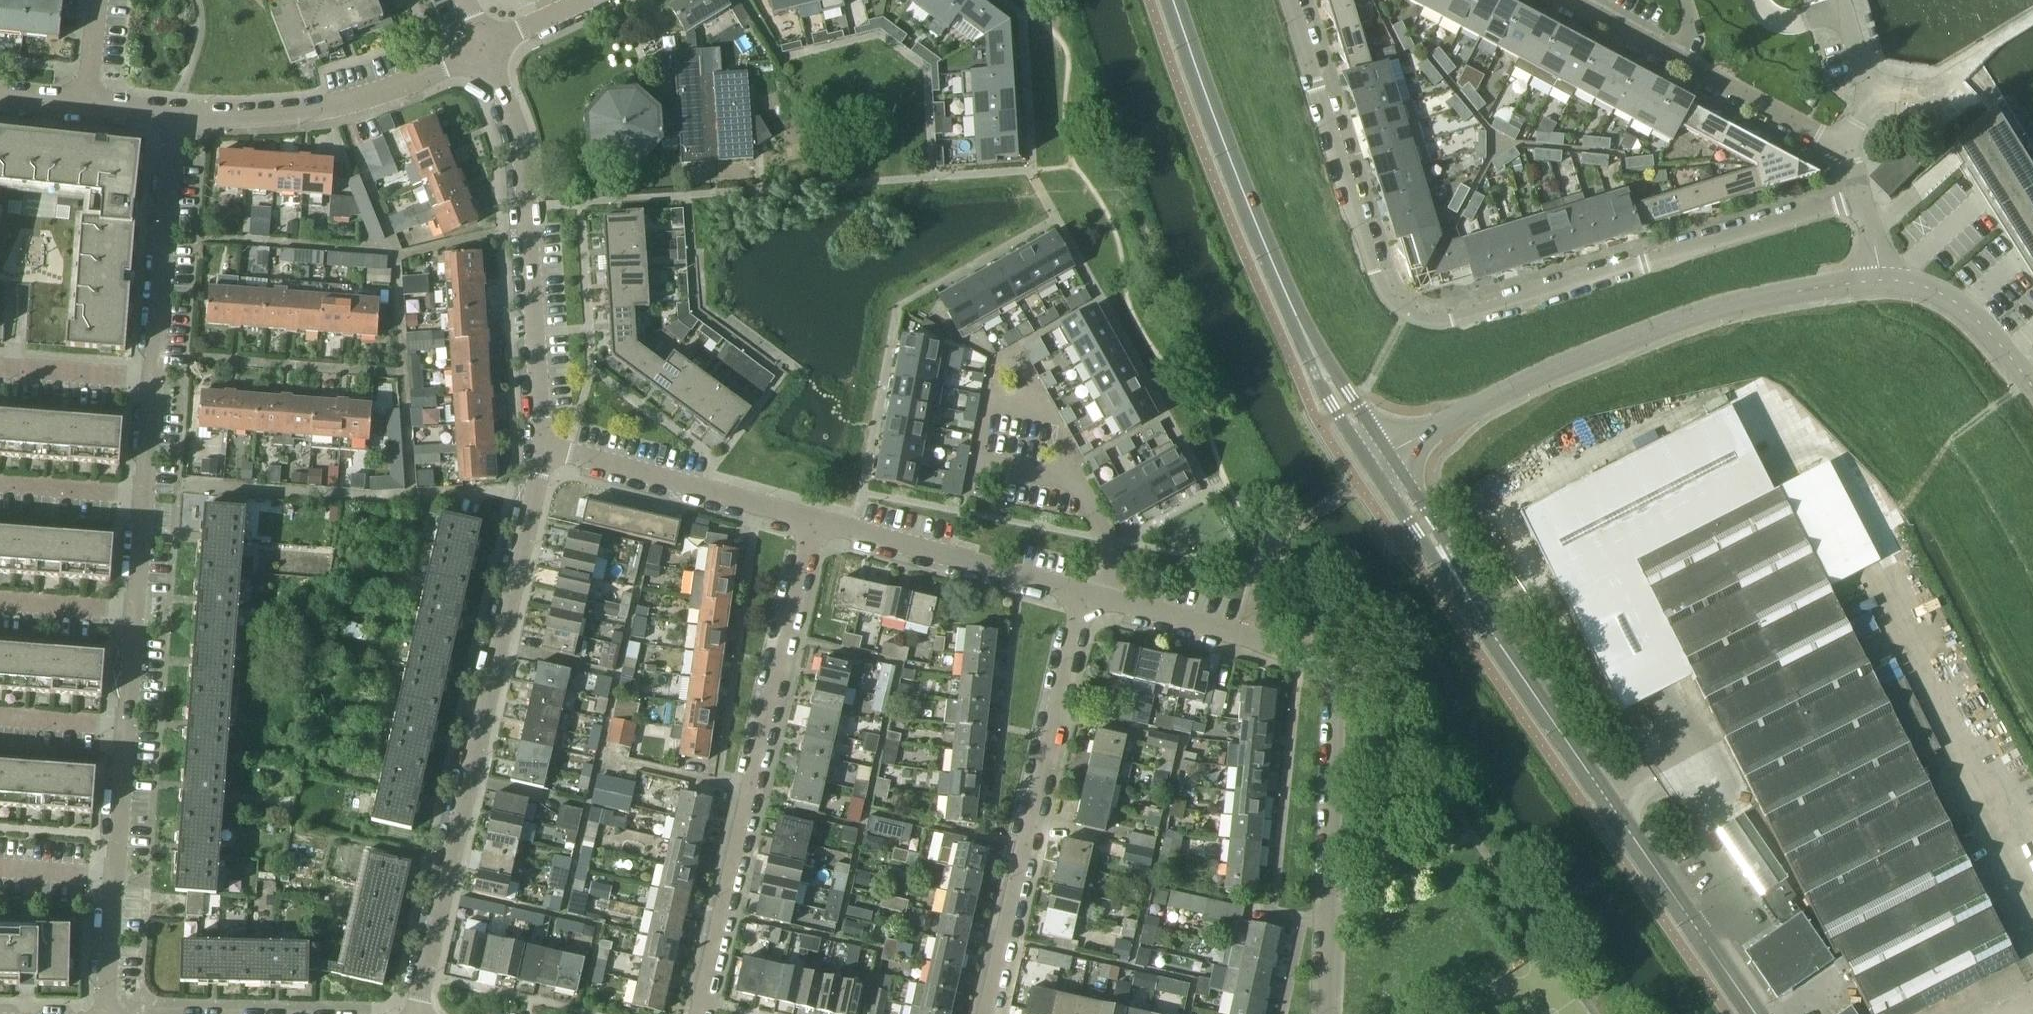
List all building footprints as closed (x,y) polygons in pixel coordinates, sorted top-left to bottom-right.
[(26,0),(0,0),(0,34),(22,37),(26,0)] [(78,0),(58,0),(56,0),(26,0),(22,37),(58,40),(60,17),(76,19),(78,0)] [(383,0),(307,0),(270,14),(290,66),(393,25),(383,0)] [(727,7),(723,0),(686,0),(671,9),(685,33),(727,7)] [(796,0),(769,0),(772,14),(798,8),(796,0)] [(818,0),(796,0),(798,8),(817,4),(819,3),(818,0)] [(819,3),(817,4),(820,13),(844,7),(842,0),(818,0),(819,3)] [(940,0),(911,0),(910,2),(929,16),(940,0)] [(967,0),(940,0),(929,16),(947,30),(957,17),(956,16),(967,0)] [(956,16),(957,17),(984,37),(1009,24),(980,2),(981,0),(967,0),(956,16)] [(1351,0),(1326,0),(1326,2),(1326,13),(1333,23),(1336,33),(1359,26),(1351,0)] [(1451,0),(1427,0),(1423,8),(1442,18),(1451,0)] [(1475,0),(1451,0),(1442,18),(1461,28),(1475,0)] [(1498,3),(1492,0),(1475,0),(1461,28),(1480,38),(1498,3)] [(1499,49),(1519,10),(1507,8),(1498,3),(1480,38),(1499,49)] [(742,29),(751,23),(740,5),(731,11),(742,29)] [(1518,59),(1537,24),(1528,19),(1519,10),(1499,49),(1518,59)] [(880,30),(881,22),(882,18),(868,21),(869,25),(870,32),(880,30)] [(894,26),(882,18),(881,22),(880,30),(887,35),(892,29),(894,26)] [(1407,34),(1401,22),(1391,27),(1398,39),(1407,34)] [(1011,60),(1009,24),(984,37),(986,71),(986,73),(1015,71),(1014,60),(1011,60)] [(1532,78),(1558,30),(1545,28),(1537,24),(1518,59),(1513,68),(1532,78)] [(870,32),(869,25),(853,29),(855,36),(870,32)] [(894,26),(892,29),(887,35),(900,45),(907,36),(894,26)] [(1371,67),(1359,26),(1336,33),(1339,43),(1338,55),(1345,64),(1348,73),(1345,74),(1344,74),(1343,74),(1344,75),(1387,62),(1386,62),(1371,67)] [(1552,88),(1575,44),(1566,39),(1558,30),(1532,78),(1552,88)] [(829,42),(827,35),(826,31),(811,35),(813,46),(829,42)] [(842,31),(827,35),(829,42),(844,38),(842,31)] [(1413,47),(1407,34),(1398,39),(1404,52),(1413,47)] [(750,119),(747,73),(703,76),(701,50),(696,51),(695,37),(685,37),(686,52),(673,52),(677,111),(658,112),(635,93),(606,95),(587,117),(589,146),(611,165),(640,163),(659,141),(659,139),(679,138),(681,165),(752,160),(752,151),(771,139),(758,119),(750,119)] [(780,46),(782,53),(802,49),(800,42),(780,46)] [(916,43),(910,52),(922,61),(929,52),(916,43)] [(1571,98),(1575,90),(1596,51),(1584,49),(1575,44),(1552,88),(1571,98)] [(1447,58),(1438,48),(1430,55),(1439,65),(1447,58)] [(1594,100),(1613,65),(1604,60),(1596,51),(1575,90),(1594,100)] [(941,61),(929,52),(922,61),(930,67),(937,63),(941,61)] [(1455,69),(1447,58),(1439,65),(1447,76),(1455,69)] [(1434,69),(1425,59),(1417,65),(1425,76),(1434,69)] [(1393,84),(1387,62),(1344,75),(1352,86),(1354,94),(1351,95),(1351,94),(1349,95),(1351,97),(1393,84)] [(1614,110),(1634,71),(1622,69),(1613,65),(1594,100),(1614,110)] [(1442,80),(1434,69),(1425,76),(1434,87),(1442,80)] [(1015,73),(1015,71),(986,73),(986,71),(960,73),(962,98),(972,97),(972,95),(1017,93),(1016,81),(1012,82),(1011,73),(1015,73)] [(1633,120),(1651,85),(1642,80),(1634,71),(1614,110),(1633,120)] [(939,91),(938,76),(931,76),(931,92),(939,91)] [(1399,104),(1393,84),(1351,97),(1358,106),(1360,115),(1357,116),(1357,115),(1356,116),(1357,117),(1399,104)] [(1477,95),(1468,84),(1460,91),(1468,101),(1477,95)] [(1652,130),(1672,92),(1660,90),(1651,85),(1633,120),(1652,130)] [(1671,141),(1690,106),(1680,101),(1672,92),(1652,130),(1671,141)] [(1017,94),(1017,93),(972,95),(972,97),(973,117),(1018,114),(1017,103),(1013,103),(1013,95),(1017,94)] [(1463,105),(1455,95),(1446,102),(1455,112),(1463,105)] [(1485,105),(1477,95),(1468,101),(1477,112),(1485,105)] [(2004,100),(1997,107),(1996,106),(1991,111),(1958,141),(1952,147),(1957,156),(1963,164),(1958,168),(1959,169),(1961,173),(1964,171),(1966,170),(2032,276),(2032,147),(2004,100)] [(1399,104),(1357,117),(1364,127),(1367,135),(1363,136),(1362,136),(1363,138),(1406,125),(1417,121),(1411,101),(1399,104)] [(943,103),(932,104),(933,120),(940,119),(944,119),(943,103)] [(1472,116),(1463,105),(1455,112),(1464,123),(1472,116)] [(1717,147),(1728,126),(1718,121),(1711,112),(1699,110),(1690,106),(1671,141),(1672,141),(1679,127),(1717,147)] [(383,130),(395,127),(392,114),(380,117),(383,130)] [(1018,116),(1018,114),(973,117),(975,139),(1019,136),(1019,124),(1015,125),(1014,116),(1018,116)] [(445,139),(443,140),(434,118),(401,132),(411,158),(447,144),(445,139)] [(941,135),(940,119),(933,120),(934,135),(941,135)] [(1502,135),(1507,125),(1495,119),(1490,128),(1502,135)] [(1423,142),(1417,121),(1406,125),(1363,138),(1370,148),(1373,156),(1370,157),(1369,156),(1368,157),(1369,159),(1423,142)] [(1514,141),(1519,132),(1507,125),(1502,135),(1514,141)] [(1755,168),(1766,146),(1756,141),(1749,133),(1737,131),(1728,126),(1717,147),(1754,167),(1753,168),(1755,168)] [(0,131),(0,343),(2,344),(2,343),(26,344),(26,345),(66,347),(125,352),(135,225),(132,225),(134,205),(135,205),(141,146),(0,131)] [(1485,146),(1485,132),(1474,132),(1475,146),(1485,146)] [(1549,144),(1550,134),(1536,132),(1535,143),(1549,144)] [(1562,146),(1563,135),(1550,134),(1549,144),(1562,146)] [(1019,137),(1019,136),(975,139),(976,165),(996,163),(996,160),(1021,158),(1020,146),(1016,146),(1016,138),(1019,137)] [(1595,149),(1596,138),(1582,137),(1581,148),(1595,149)] [(1609,150),(1610,140),(1596,138),(1595,149),(1609,150)] [(397,173),(383,139),(360,148),(374,183),(397,173)] [(1430,163),(1423,142),(1369,159),(1377,168),(1379,177),(1376,178),(1376,177),(1374,178),(1376,179),(1430,163)] [(456,171),(447,150),(449,149),(447,144),(411,158),(422,185),(456,171)] [(1485,159),(1485,146),(1475,146),(1475,160),(1485,159)] [(1818,174),(1766,146),(1755,168),(1762,191),(1818,174)] [(1889,198),(1922,166),(1902,146),(1875,173),(1869,178),(1889,198)] [(942,147),(935,147),(936,167),(943,167),(942,147)] [(1520,156),(1514,147),(1502,155),(1508,164),(1520,156)] [(1547,161),(1548,151),(1534,149),(1533,160),(1547,161)] [(1561,163),(1562,152),(1548,151),(1547,161),(1561,163)] [(245,191),(248,154),(220,152),(217,188),(245,191)] [(274,193),(277,157),(248,154),(245,191),(274,193)] [(1593,166),(1594,155),(1581,154),(1580,164),(1593,166)] [(1508,164),(1502,155),(1491,162),(1497,171),(1508,164)] [(1607,167),(1608,157),(1594,155),(1593,166),(1607,167)] [(1653,167),(1652,156),(1638,158),(1639,168),(1653,167)] [(302,195),(305,159),(277,157),(274,193),(302,195)] [(1639,168),(1638,158),(1624,159),(1626,170),(1639,168)] [(331,197),(334,161),(305,159),(302,195),(310,196),(309,207),(321,208),(322,197),(331,197)] [(1436,183),(1430,163),(1376,179),(1383,189),(1385,197),(1382,198),(1381,198),(1382,200),(1424,187),(1436,183)] [(1762,191),(1755,168),(1753,168),(1753,169),(1713,181),(1720,204),(1731,201),(1742,201),(1751,194),(1762,191)] [(466,192),(464,193),(456,171),(422,185),(429,202),(412,209),(412,210),(389,219),(392,227),(468,197),(466,192)] [(354,197),(362,216),(374,242),(386,236),(358,174),(346,181),(354,197)] [(1720,204),(1713,181),(1672,193),(1679,216),(1689,213),(1701,214),(1710,207),(1720,204)] [(1463,202),(1469,190),(1460,185),(1453,197),(1463,202)] [(1431,208),(1424,187),(1382,200),(1389,210),(1392,218),(1389,219),(1388,218),(1387,219),(1388,221),(1431,208)] [(1639,233),(1626,190),(1605,197),(1618,239),(1620,239),(1620,238),(1619,238),(1618,235),(1626,232),(1639,233)] [(1679,216),(1672,193),(1631,206),(1627,190),(1626,190),(1639,233),(1640,233),(1640,232),(1639,229),(1648,226),(1660,226),(1669,219),(1679,216)] [(1477,210),(1484,198),(1474,193),(1468,205),(1477,210)] [(1597,246),(1584,203),(1581,194),(1561,200),(1564,210),(1577,252),(1578,252),(1578,251),(1577,251),(1576,247),(1585,245),(1597,246)] [(341,218),(341,197),(331,197),(329,218),(341,218)] [(362,216),(354,197),(341,197),(341,218),(352,218),(352,216),(362,216)] [(477,224),(468,203),(470,202),(468,197),(392,227),(395,235),(418,226),(419,227),(436,220),(443,238),(477,224)] [(1456,214),(1463,202),(1453,197),(1447,209),(1456,214)] [(1618,239),(1605,197),(1584,203),(1597,246),(1599,246),(1599,244),(1598,244),(1597,241),(1605,239),(1618,239)] [(1561,200),(1540,206),(1543,216),(1556,258),(1558,258),(1558,257),(1557,257),(1556,254),(1564,251),(1577,252),(1564,210),(1561,200)] [(1471,222),(1477,210),(1468,205),(1462,217),(1471,222)] [(1437,228),(1431,208),(1388,221),(1395,230),(1398,240),(1437,228)] [(670,210),(671,226),(683,226),(682,209),(670,210)] [(615,217),(602,217),(604,237),(644,234),(643,211),(615,213),(615,217)] [(1556,258),(1543,216),(1522,222),(1535,264),(1537,264),(1537,263),(1536,263),(1535,260),(1543,257),(1556,258)] [(251,219),(250,235),(268,237),(269,221),(251,219)] [(1535,264),(1522,222),(1502,228),(1515,271),(1516,271),(1516,270),(1515,266),(1523,264),(1535,264)] [(288,224),(287,235),(296,236),(297,224),(288,224)] [(1413,288),(1440,238),(1437,228),(1398,240),(1401,247),(1398,248),(1397,248),(1396,248),(1404,260),(1413,288)] [(1515,271),(1502,228),(1481,235),(1494,277),(1496,277),(1496,276),(1495,276),(1494,273),(1502,270),(1515,271)] [(645,252),(644,234),(604,237),(605,254),(645,252)] [(1053,234),(1034,245),(1052,278),(1053,278),(1072,267),(1053,234)] [(1494,277),(1481,235),(1460,241),(1472,279),(1482,276),(1494,277)] [(685,250),(684,238),(676,238),(676,250),(685,250)] [(1472,279),(1460,241),(1450,244),(1424,294),(1452,285),(1466,286),(1466,285),(1465,285),(1464,281),(1472,279)] [(1034,245),(1015,256),(1036,293),(1035,293),(1036,295),(1056,284),(1053,278),(1052,278),(1034,245)] [(322,266),(323,253),(280,249),(279,262),(322,266)] [(686,261),(685,250),(676,250),(677,262),(686,261)] [(646,270),(645,252),(605,254),(606,272),(646,270)] [(258,253),(257,265),(267,266),(268,253),(258,253)] [(387,271),(388,258),(328,253),(327,266),(372,270),(387,271)] [(445,277),(446,284),(484,282),(483,277),(481,276),(480,253),(444,256),(444,264),(440,265),(441,277),(445,277)] [(1015,256),(996,266),(1014,299),(1014,300),(1016,304),(1035,293),(1036,293),(1015,256)] [(996,266),(977,277),(996,310),(996,309),(1014,300),(1014,299),(996,266)] [(372,270),(371,281),(388,283),(389,271),(387,271),(372,270)] [(647,288),(646,270),(606,272),(607,290),(647,288)] [(687,285),(686,273),(678,274),(679,286),(687,285)] [(428,276),(403,277),(404,296),(429,295),(428,276)] [(977,277),(958,287),(980,327),(981,326),(1000,316),(996,309),(996,310),(977,277)] [(291,331),(295,284),(267,282),(266,293),(263,329),(291,331)] [(484,311),(482,287),(484,287),(484,282),(446,284),(446,292),(442,292),(443,305),(447,305),(448,313),(484,311)] [(320,333),(323,286),(295,284),(291,331),(320,333)] [(688,297),(687,285),(679,286),(679,298),(688,297)] [(348,336),(351,299),(352,288),(323,286),(320,333),(348,336)] [(237,291),(234,327),(263,329),(266,293),(257,292),(258,288),(246,287),(245,291),(237,291)] [(958,287),(939,298),(962,340),(982,328),(981,326),(980,327),(958,287)] [(234,327),(237,291),(209,288),(206,325),(234,327)] [(648,308),(647,288),(607,290),(608,308),(633,307),(633,309),(648,308)] [(1085,290),(1078,294),(1083,304),(1090,300),(1085,290)] [(377,338),(379,302),(351,299),(348,336),(377,338)] [(689,314),(688,303),(677,304),(678,320),(689,314)] [(636,344),(633,309),(633,307),(608,308),(611,357),(636,344)] [(1094,307),(1057,328),(1068,347),(1072,345),(1072,344),(1104,326),(1094,307)] [(1053,308),(1046,312),(1052,322),(1059,318),(1053,308)] [(485,333),(484,311),(448,313),(449,341),(488,339),(487,334),(485,333)] [(1046,311),(1035,317),(1041,328),(1052,322),(1046,311)] [(691,330),(698,321),(689,314),(678,320),(691,330)] [(416,316),(406,316),(406,327),(416,326),(416,316)] [(932,333),(935,326),(925,320),(923,323),(921,327),(932,333)] [(706,341),(712,332),(703,325),(696,334),(706,341)] [(946,331),(935,326),(932,333),(942,338),(944,335),(946,331)] [(1082,362),(1114,343),(1105,326),(1072,344),(1082,362)] [(1015,329),(1009,333),(1014,343),(1021,339),(1015,329)] [(433,350),(432,332),(407,334),(408,352),(433,350)] [(716,348),(722,339),(712,332),(706,341),(716,348)] [(1008,332),(1001,336),(1007,347),(1014,343),(1008,332)] [(903,337),(899,359),(946,368),(950,346),(903,337)] [(1039,338),(1022,347),(1025,354),(1043,345),(1039,338)] [(488,367),(486,344),(488,343),(488,339),(449,341),(451,369),(488,367)] [(1124,361),(1114,343),(1082,362),(1092,380),(1124,361)] [(664,364),(636,344),(611,357),(651,386),(666,366),(664,364)] [(742,353),(732,346),(727,353),(736,360),(742,353)] [(665,397),(689,364),(673,352),(664,364),(666,366),(651,386),(665,397)] [(751,360),(742,353),(736,360),(746,367),(751,360)] [(418,356),(409,357),(410,372),(419,371),(418,356)] [(899,359),(895,379),(942,388),(946,368),(899,359)] [(1134,379),(1124,361),(1092,380),(1101,397),(1134,379)] [(679,407),(703,375),(689,364),(665,397),(679,407)] [(489,390),(488,367),(451,369),(453,398),(492,395),(491,390),(489,390)] [(774,377),(761,367),(756,374),(769,384),(774,377)] [(1052,378),(1048,371),(1038,377),(1042,384),(1052,378)] [(982,383),(984,375),(972,373),(971,380),(982,383)] [(694,418),(718,386),(703,375),(679,407),(694,418)] [(1056,385),(1052,378),(1042,384),(1045,391),(1056,385)] [(895,379),(892,399),(929,406),(928,407),(938,409),(942,388),(895,379)] [(1101,397),(1093,401),(1103,421),(1112,416),(1111,415),(1144,397),(1134,379),(1101,397)] [(732,396),(731,395),(718,386),(694,418),(708,429),(732,396)] [(740,424),(757,401),(737,387),(731,395),(732,396),(708,429),(724,440),(737,422),(740,424)] [(436,389),(423,390),(410,391),(412,409),(437,407),(436,389)] [(226,431),(229,395),(201,393),(198,429),(226,431)] [(255,434),(258,397),(229,395),(226,431),(255,434)] [(492,423),(490,400),(492,400),(492,395),(453,398),(455,426),(492,423)] [(282,447),(286,399),(258,397),(255,434),(273,435),(272,446),(282,447)] [(1122,434),(1155,416),(1144,397),(1111,415),(1122,434)] [(311,449),(315,401),(286,399),(282,447),(293,448),(293,437),(311,438),(310,449),(311,449)] [(892,399),(888,419),(925,426),(925,425),(928,407),(929,406),(892,399)] [(339,451),(343,404),(315,401),(311,449),(339,451)] [(343,404),(339,451),(368,453),(369,435),(377,436),(379,414),(371,413),(371,406),(343,404)] [(976,415),(978,407),(966,405),(964,413),(976,415)] [(1072,414),(1068,407),(1058,413),(1061,420),(1072,414)] [(1519,513),(1620,712),(1691,676),(1756,804),(1817,924),(1833,956),(1838,954),(1860,995),(1870,1013),(1914,1013),(2015,962),(2016,961),(1914,760),(1938,748),(1903,677),(1879,690),(1777,489),(1772,492),(1729,407),(1519,513)] [(404,491),(399,411),(386,412),(391,478),(369,480),(370,493),(404,491)] [(122,422),(0,413),(0,457),(119,466),(122,422)] [(975,423),(976,415),(964,413),(963,421),(975,423)] [(1076,421),(1072,414),(1061,420),(1065,427),(1076,421)] [(888,419),(884,439),(921,446),(921,447),(928,448),(932,427),(925,425),(925,426),(888,419)] [(1158,422),(1151,426),(1157,437),(1164,433),(1158,422)] [(493,446),(492,423),(455,426),(456,437),(452,437),(452,445),(439,446),(439,455),(457,454),(496,451),(495,447),(493,446)] [(884,439),(880,459),(917,466),(921,447),(921,446),(884,439)] [(1129,439),(1122,442),(1128,453),(1135,449),(1129,439)] [(1169,441),(1150,452),(1155,461),(1155,460),(1174,493),(1192,483),(1169,441)] [(1122,442),(1115,446),(1121,457),(1128,453),(1122,442)] [(1089,443),(1078,449),(1082,456),(1093,450),(1089,443)] [(968,455),(970,448),(958,445),(957,453),(968,455)] [(440,464),(439,455),(439,446),(414,448),(415,465),(440,464)] [(496,480),(494,457),(496,456),(496,451),(457,454),(459,483),(496,480)] [(967,463),(968,455),(957,453),(955,461),(967,463)] [(880,459),(876,480),(913,487),(917,466),(880,459)] [(1093,459),(1086,463),(1091,473),(1098,469),(1093,459)] [(1174,493),(1155,460),(1155,461),(1137,470),(1156,503),(1174,493)] [(242,464),(241,479),(251,480),(252,465),(242,464)] [(268,481),(280,482),(281,465),(269,464),(268,481)] [(210,467),(209,477),(220,478),(221,468),(210,467)] [(1156,503),(1137,470),(1120,480),(1138,513),(1156,503)] [(309,471),(307,488),(320,489),(321,472),(309,471)] [(432,472),(417,473),(418,488),(433,487),(432,472)] [(292,474),(292,484),(305,484),(305,475),(292,474)] [(351,476),(351,489),(363,489),(363,477),(351,476)] [(1138,513),(1120,480),(1101,491),(1119,523),(1138,513)] [(950,486),(949,494),(960,496),(962,488),(950,486)] [(675,547),(680,524),(587,503),(582,526),(675,547)] [(242,541),(245,510),(204,507),(202,538),(242,541)] [(474,556),(481,525),(442,516),(434,547),(474,556)] [(113,538),(0,529),(0,573),(110,582),(113,538)] [(604,549),(606,541),(569,533),(565,553),(596,560),(598,548),(604,549)] [(240,573),(242,541),(202,538),(199,569),(240,573)] [(636,570),(641,548),(633,546),(628,568),(636,570)] [(467,587),(474,556),(434,547),(427,577),(467,587)] [(659,568),(663,549),(652,547),(647,567),(657,569),(658,568),(659,568)] [(733,579),(736,552),(710,548),(706,576),(733,579)] [(591,580),(596,560),(565,553),(560,573),(591,580)] [(655,578),(657,569),(647,567),(645,576),(655,578)] [(634,580),(636,570),(628,568),(625,578),(634,580)] [(238,604),(240,573),(199,569),(197,601),(238,604)] [(595,589),(597,581),(591,580),(560,573),(555,592),(587,599),(589,588),(595,589)] [(729,605),(733,579),(706,576),(694,574),(690,600),(729,605)] [(460,617),(467,587),(427,577),(420,608),(460,617)] [(859,613),(865,585),(841,580),(835,608),(859,613)] [(882,619),(888,591),(865,585),(859,613),(882,619)] [(905,624),(911,596),(888,591),(882,619),(905,624)] [(582,618),(587,599),(555,592),(551,611),(582,618)] [(627,609),(630,595),(622,593),(619,607),(627,609)] [(929,630),(936,602),(911,596),(905,624),(929,630)] [(725,631),(729,605),(690,600),(689,609),(701,611),(698,627),(725,631)] [(235,635),(238,604),(197,601),(195,632),(235,635)] [(606,604),(604,614),(617,617),(617,616),(625,618),(627,609),(619,607),(606,604)] [(453,647),(460,617),(420,608),(413,638),(453,647)] [(646,620),(648,610),(637,608),(635,618),(646,620)] [(578,638),(582,618),(551,611),(546,631),(578,638)] [(642,638),(646,620),(635,618),(631,635),(642,638)] [(341,622),(338,634),(364,641),(367,628),(341,622)] [(722,657),(725,631),(698,627),(695,653),(722,657)] [(993,658),(995,634),(967,630),(964,655),(993,658)] [(583,639),(578,638),(546,631),(542,651),(579,659),(583,639)] [(618,647),(621,634),(606,631),(603,643),(618,647)] [(233,666),(235,635),(195,632),(192,663),(233,666)] [(851,649),(854,637),(843,635),(840,647),(851,649)] [(854,637),(851,649),(858,651),(861,639),(854,637)] [(943,652),(945,638),(935,637),(931,651),(943,652)] [(446,678),(453,647),(413,638),(406,668),(446,678)] [(613,668),(618,647),(603,643),(601,655),(607,656),(605,666),(613,668)] [(883,644),(880,656),(897,660),(900,647),(883,644)] [(104,654),(0,646),(0,690),(101,698),(104,654)] [(1132,680),(1138,651),(1115,646),(1109,675),(1132,680)] [(906,662),(909,649),(900,647),(897,660),(906,662)] [(1156,686),(1163,656),(1138,651),(1132,680),(1156,686)] [(718,683),(722,657),(695,653),(691,680),(718,683)] [(990,682),(993,658),(964,655),(961,678),(990,682)] [(1179,691),(1186,661),(1163,656),(1156,686),(1179,691)] [(634,671),(636,662),(626,659),(624,669),(634,671)] [(845,690),(851,666),(823,659),(817,684),(845,690)] [(1204,696),(1211,667),(1186,661),(1179,691),(1204,696)] [(230,697),(233,666),(192,663),(190,694),(230,697)] [(573,683),(575,674),(539,665),(534,685),(565,692),(567,682),(573,683)] [(887,700),(894,668),(883,666),(875,697),(887,700)] [(439,708),(446,678),(406,668),(399,699),(439,708)] [(632,681),(634,671),(624,669),(621,679),(632,681)] [(332,670),(330,680),(340,682),(342,672),(332,670)] [(912,681),(914,673),(902,670),(900,678),(912,681)] [(599,677),(594,699),(597,700),(606,702),(609,687),(611,680),(599,677)] [(987,705),(990,682),(961,678),(959,702),(987,705)] [(714,709),(718,683),(691,680),(687,705),(714,709)] [(840,713),(845,690),(817,684),(812,707),(840,713)] [(560,711),(565,692),(534,685),(530,704),(560,711)] [(909,696),(911,688),(898,685),(897,693),(909,696)] [(1271,725),(1275,692),(1241,689),(1237,721),(1241,722),(1271,725)] [(1222,717),(1227,695),(1214,692),(1209,714),(1222,717)] [(907,705),(909,696),(897,693),(894,703),(907,705)] [(228,728),(230,697),(190,694),(187,725),(228,728)] [(885,708),(887,700),(875,697),(874,706),(885,708)] [(432,738),(439,708),(399,699),(392,729),(432,738)] [(603,713),(606,702),(597,700),(595,711),(603,713)] [(987,705),(959,702),(947,701),(944,725),(956,726),(984,729),(987,705)] [(714,709),(687,705),(676,703),(672,730),(711,735),(714,709)] [(556,731),(560,711),(530,704),(525,724),(556,731)] [(1123,720),(1126,707),(1118,705),(1115,718),(1123,720)] [(835,736),(840,713),(812,707),(807,730),(835,736)] [(1133,722),(1136,709),(1126,707),(1123,720),(1133,722)] [(623,723),(625,714),(614,711),(611,720),(623,723)] [(1171,731),(1174,718),(1166,716),(1163,729),(1171,731)] [(1180,733),(1183,720),(1174,718),(1171,731),(1180,733)] [(629,748),(635,726),(623,723),(611,720),(606,743),(629,748)] [(1269,748),(1271,725),(1241,722),(1239,745),(1269,748)] [(551,750),(556,731),(525,724),(520,743),(551,750)] [(226,760),(228,728),(187,725),(185,757),(226,760)] [(1204,736),(1206,728),(1194,725),(1192,733),(1204,736)] [(597,740),(600,728),(591,726),(588,738),(597,740)] [(982,753),(984,729),(956,726),(953,750),(982,753)] [(425,769),(432,738),(392,729),(385,760),(425,769)] [(707,761),(711,735),(672,730),(670,741),(682,743),(680,758),(707,761)] [(829,760),(835,736),(807,730),(801,754),(829,760)] [(1119,762),(1124,738),(1095,732),(1090,755),(1119,762)] [(1175,750),(1178,738),(1150,732),(1147,744),(1175,750)] [(876,746),(878,738),(859,733),(857,742),(876,746)] [(897,745),(899,736),(887,733),(885,742),(897,745)] [(594,752),(597,740),(588,738),(586,750),(594,752)] [(874,755),(876,746),(857,742),(855,750),(874,755)] [(892,766),(897,745),(885,742),(880,764),(892,766)] [(547,770),(551,750),(520,743),(516,762),(547,770)] [(1266,772),(1269,748),(1239,745),(1236,769),(1266,772)] [(979,777),(982,753),(953,750),(950,774),(979,777)] [(1194,763),(1196,756),(1184,753),(1182,761),(1194,763)] [(824,783),(829,760),(801,754),(796,777),(824,783)] [(1114,785),(1119,762),(1090,755),(1085,779),(1114,785)] [(223,791),(226,760),(185,757),(183,788),(223,791)] [(418,800),(425,769),(385,760),(378,790),(418,800)] [(1193,771),(1194,763),(1182,761),(1180,769),(1193,771)] [(542,790),(547,770),(516,762),(511,783),(542,790)] [(96,770),(0,763),(0,807),(92,814),(96,770)] [(588,779),(590,767),(582,765),(579,777),(588,779)] [(1264,796),(1266,772),(1236,769),(1234,793),(1264,796)] [(1165,789),(1168,773),(1156,771),(1152,787),(1165,789)] [(856,782),(854,790),(866,793),(868,785),(869,776),(858,774),(856,782)] [(976,801),(979,777),(950,774),(948,798),(976,801)] [(585,791),(588,779),(579,777),(576,789),(585,791)] [(818,807),(824,783),(796,777),(790,801),(818,807)] [(627,811),(632,786),(597,778),(591,803),(627,811)] [(887,791),(889,782),(878,779),(876,788),(887,791)] [(1108,809),(1114,785),(1085,779),(1079,802),(1108,809)] [(221,822),(223,791),(183,788),(180,819),(221,822)] [(885,799),(887,791),(876,788),(874,797),(885,799)] [(411,830),(418,800),(378,790),(371,821),(411,830)] [(864,802),(866,793),(854,790),(852,799),(864,802)] [(1261,820),(1264,796),(1234,793),(1231,817),(1261,820)] [(523,821),(528,801),(497,794),(492,814),(523,821)] [(706,823),(711,801),(681,794),(676,817),(706,823)] [(974,825),(976,801),(948,798),(945,822),(974,825)] [(1185,801),(1173,798),(1171,808),(1183,811),(1185,801)] [(1103,832),(1108,809),(1079,802),(1074,826),(1103,832)] [(576,833),(581,810),(558,805),(553,828),(576,833)] [(596,825),(600,811),(590,808),(586,823),(596,825)] [(1180,821),(1183,811),(1171,808),(1169,818),(1180,821)] [(1742,813),(1732,820),(1777,884),(1758,897),(1775,921),(1788,924),(1797,925),(1804,920),(1791,900),(1795,897),(1783,881),(1787,878),(1742,813)] [(518,841),(523,821),(492,814),(488,833),(518,841)] [(700,847),(706,823),(676,817),(671,841),(700,847)] [(1259,845),(1261,820),(1231,817),(1229,842),(1259,845)] [(807,846),(812,826),(778,818),(774,839),(807,846)] [(218,858),(221,822),(180,819),(178,855),(218,858)] [(1714,833),(1758,897),(1777,884),(1732,820),(1714,833)] [(588,860),(596,825),(586,823),(578,858),(588,860)] [(573,846),(576,834),(565,832),(563,844),(566,845),(573,846)] [(514,860),(518,841),(488,833),(483,853),(514,860)] [(853,845),(855,836),(844,833),(841,842),(853,845)] [(1154,850),(1156,840),(1132,833),(1129,844),(1154,850)] [(944,834),(937,865),(952,869),(981,875),(986,851),(977,849),(979,842),(944,834)] [(1181,837),(1165,836),(1160,855),(1171,858),(1179,860),(1181,837)] [(803,866),(807,846),(774,839),(769,858),(803,866)] [(1086,870),(1091,846),(1062,840),(1057,864),(1086,870)] [(695,870),(700,847),(671,841),(665,864),(695,870)] [(1256,868),(1259,845),(1229,842),(1226,865),(1256,868)] [(1150,868),(1154,852),(1125,846),(1122,862),(1150,868)] [(905,864),(908,853),(894,850),(892,861),(905,864)] [(403,894),(410,864),(369,853),(362,884),(403,894)] [(509,879),(514,860),(483,853),(479,872),(509,879)] [(916,866),(919,855),(908,853),(905,864),(916,866)] [(215,895),(218,858),(178,855),(175,892),(187,893),(204,894),(215,895)] [(1169,866),(1171,858),(1160,855),(1158,864),(1169,866)] [(567,873),(570,860),(554,857),(551,869),(558,870),(567,873)] [(586,872),(588,860),(578,858),(576,870),(586,872)] [(798,885),(803,866),(769,858),(765,878),(798,885)] [(846,875),(848,866),(837,863),(835,873),(846,875)] [(690,893),(695,870),(665,864),(660,887),(690,893)] [(1080,894),(1086,870),(1057,864),(1051,887),(1080,894)] [(1254,892),(1256,868),(1226,865),(1224,889),(1254,892)] [(975,899),(981,875),(952,869),(947,893),(975,899)] [(566,879),(567,873),(558,870),(556,877),(566,879)] [(583,884),(586,872),(576,870),(573,882),(583,884)] [(518,887),(508,885),(509,879),(479,872),(474,891),(473,891),(473,892),(510,900),(515,898),(518,887)] [(842,895),(846,875),(835,873),(830,892),(842,895)] [(1135,873),(1133,881),(1146,884),(1147,876),(1135,873)] [(856,874),(854,884),(865,887),(868,876),(856,874)] [(794,905),(798,885),(765,878),(760,897),(794,905)] [(575,918),(583,884),(573,882),(565,915),(575,918)] [(1143,893),(1145,884),(1133,882),(1131,891),(1143,893)] [(396,924),(403,894),(362,884),(355,915),(396,924)] [(684,918),(690,893),(660,887),(655,911),(684,918)] [(1087,920),(1092,896),(1080,894),(1051,887),(1046,911),(1075,917),(1087,920)] [(837,915),(842,895),(830,892),(826,912),(837,915)] [(203,918),(204,894),(187,893),(185,917),(203,918)] [(970,922),(975,899),(947,893),(942,916),(970,922)] [(1240,921),(1243,908),(1171,893),(1168,907),(1203,915),(1202,920),(1225,925),(1226,918),(1240,921)] [(559,911),(561,899),(548,896),(546,908),(559,911)] [(789,925),(794,905),(760,897),(756,918),(789,925)] [(894,911),(897,900),(884,897),(882,908),(894,911)] [(906,914),(909,903),(897,900),(894,911),(906,914)] [(490,916),(492,905),(480,903),(478,913),(490,916)] [(501,919),(504,908),(492,905),(490,916),(501,919)] [(847,909),(846,917),(869,922),(871,914),(847,909)] [(679,940),(684,918),(655,911),(650,934),(679,940)] [(1070,941),(1075,917),(1046,911),(1041,935),(1070,941)] [(1741,952),(1776,1001),(1833,961),(1798,911),(1741,952)] [(528,925),(531,914),(519,912),(517,922),(528,925)] [(826,912),(824,921),(835,923),(837,915),(826,912)] [(540,927),(543,917),(531,914),(528,925),(540,927)] [(388,955),(396,924),(355,915),(348,945),(388,955)] [(965,946),(970,922),(942,916),(936,940),(965,946)] [(1158,929),(1160,920),(1147,917),(1145,926),(1158,929)] [(568,934),(570,923),(558,920),(556,931),(568,934)] [(1135,930),(1137,922),(1124,920),(1122,928),(1135,930)] [(846,922),(843,935),(860,939),(863,926),(846,922)] [(579,936),(582,926),(570,923),(568,934),(579,936)] [(1274,954),(1279,930),(1250,923),(1244,948),(1274,954)] [(70,927),(0,925),(0,985),(69,987),(70,927)] [(768,943),(772,928),(762,926),(759,940),(768,943)] [(1154,948),(1158,929),(1145,926),(1140,945),(1154,948)] [(778,945),(782,930),(772,928),(768,943),(778,945)] [(1133,940),(1135,930),(1122,928),(1120,937),(1133,940)] [(477,971),(485,937),(464,933),(456,966),(477,971)] [(516,980),(524,946),(525,938),(506,934),(504,942),(496,975),(516,980)] [(673,965),(679,940),(650,934),(644,958),(673,965)] [(808,951),(811,937),(802,935),(798,949),(808,951)] [(496,975),(504,942),(485,937),(477,971),(496,975)] [(817,954),(821,939),(811,937),(808,951),(817,954)] [(909,957),(911,947),(885,940),(882,951),(895,954),(909,957)] [(959,969),(965,946),(936,940),(931,962),(959,969)] [(601,941),(599,948),(610,950),(611,951),(612,943),(601,941)] [(1127,959),(1130,944),(1117,941),(1113,956),(1127,959)] [(212,983),(213,943),(181,942),(180,982),(212,983)] [(243,984),(244,943),(213,943),(212,983),(243,984)] [(275,984),(276,944),(244,943),(243,984),(275,984)] [(306,985),(307,945),(276,944),(275,984),(306,985)] [(847,960),(850,946),(841,944),(838,958),(847,960)] [(381,985),(388,955),(348,945),(341,976),(381,985)] [(1268,977),(1274,954),(1244,948),(1233,945),(1227,969),(1268,977)] [(535,984),(543,951),(524,946),(516,980),(535,984)] [(856,962),(860,948),(850,946),(847,960),(856,962)] [(599,948),(597,960),(607,962),(610,950),(599,948)] [(1059,969),(1062,955),(1039,950),(1036,964),(1059,969)] [(1139,950),(1136,965),(1145,967),(1149,952),(1139,950)] [(555,988),(563,955),(543,951),(535,984),(555,988)] [(893,964),(895,954),(882,951),(880,961),(893,964)] [(576,993),(583,960),(563,955),(555,988),(576,993)] [(1069,971),(1072,957),(1062,955),(1059,969),(1069,971)] [(668,988),(673,965),(644,958),(639,981),(668,988)] [(756,997),(764,963),(743,958),(735,992),(756,997)] [(604,974),(607,962),(597,960),(594,971),(604,974)] [(954,993),(959,969),(931,962),(925,986),(954,993)] [(775,1001),(783,968),(764,963),(756,997),(775,1001)] [(1106,980),(1109,966),(1100,964),(1097,978),(1106,980)] [(1116,982),(1119,968),(1109,966),(1106,980),(1116,982)] [(795,1006),(803,972),(783,968),(775,1001),(795,1006)] [(1263,1001),(1268,977),(1227,969),(1222,992),(1234,995),(1263,1001)] [(602,986),(604,974),(594,971),(591,984),(602,986)] [(814,1010),(822,977),(803,972),(795,1006),(814,1010)] [(835,1013),(856,1013),(857,1008),(862,986),(867,988),(870,978),(844,972),(842,981),(835,1013)] [(877,974),(875,983),(889,986),(891,977),(877,974)] [(1154,991),(1157,977),(1148,975),(1144,988),(1154,991)] [(842,981),(822,977),(814,1010),(830,1013),(835,1013),(842,981)] [(1163,993),(1166,979),(1157,977),(1154,991),(1163,993)] [(1211,989),(1212,982),(1200,979),(1198,987),(1211,989)] [(662,1012),(668,988),(639,981),(633,1005),(662,1012)] [(911,1008),(920,1010),(939,1013),(949,1013),(954,993),(925,986),(916,984),(911,1008)] [(1181,984),(1179,993),(1186,994),(1188,986),(1181,984)] [(1209,996),(1211,989),(1198,987),(1196,993),(1209,996)] [(1054,993),(1030,988),(1024,1013),(1050,1013),(1054,993)] [(886,993),(874,990),(868,1013),(881,1013),(886,993)] [(1077,998),(1054,993),(1050,1013),(1074,1013),(1077,998)] [(1263,1001),(1234,995),(1230,1013),(1260,1013),(1263,1001)] [(1101,1004),(1077,998),(1074,1013),(1099,1013),(1101,1004)] [(1124,1009),(1101,1004),(1099,1013),(1123,1013),(1124,1009)]
